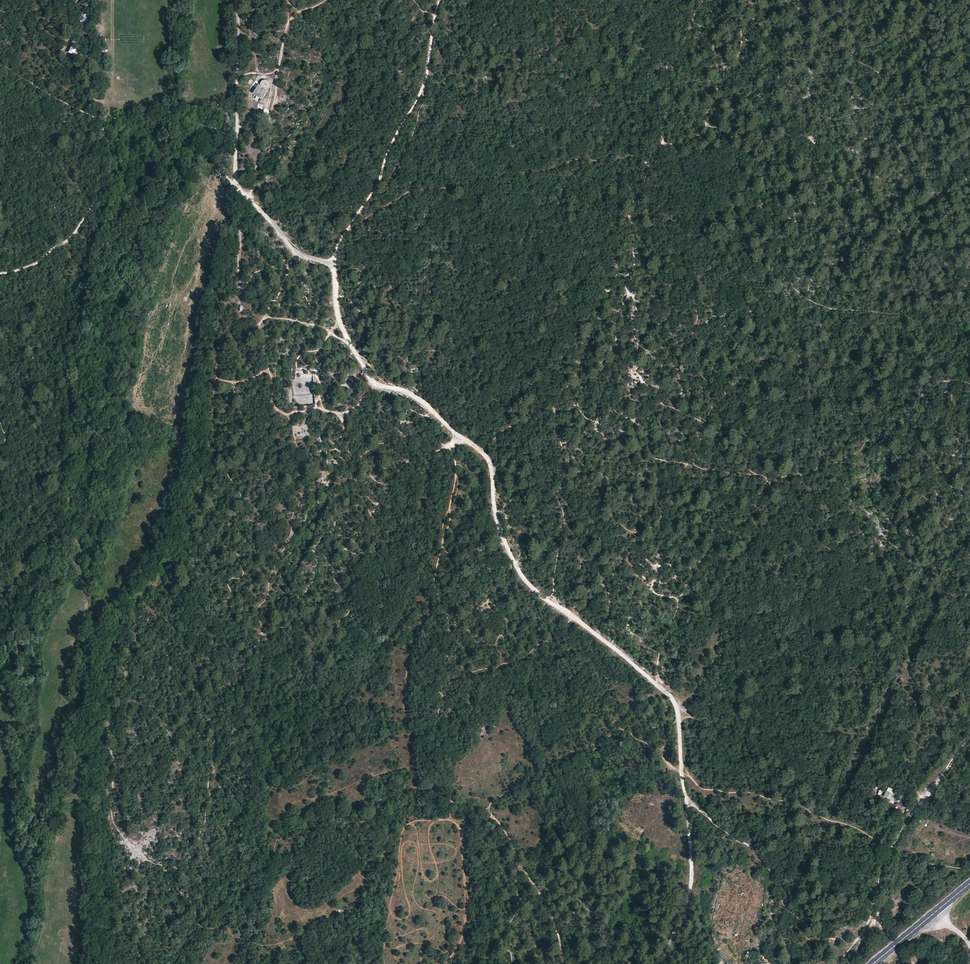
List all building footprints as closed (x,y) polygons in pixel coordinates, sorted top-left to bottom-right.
[(76,38),(73,36),(69,44),(75,47),(77,43),(74,42),(76,38)] [(261,85),(259,84),(253,93),(257,96),(260,97),(263,99),(269,90),(267,89),(268,88),(270,86),(271,84),(270,82),(270,81),(268,80),(266,79),(264,80),(262,81),(261,83),(261,85)] [(483,728),(481,725),(472,733),(474,735),(483,728)] [(892,793),(894,789),(887,788),(884,798),(894,801),(896,794),(892,793)] [(100,907),(107,905),(104,895),(97,898),(100,907)]
